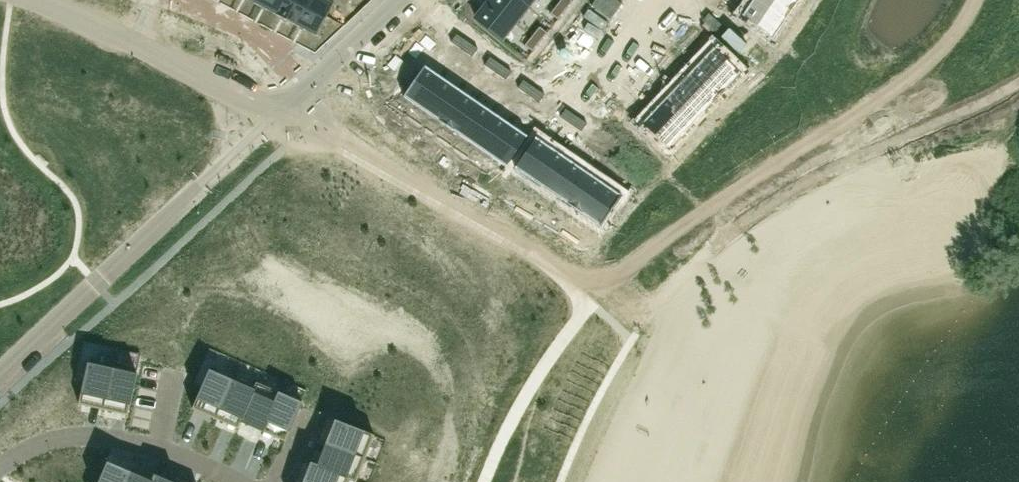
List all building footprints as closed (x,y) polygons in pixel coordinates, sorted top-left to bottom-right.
[(257,4),(276,14),(283,0),(259,0),(257,4)] [(276,14),(295,24),(308,0),(283,0),(276,14)] [(295,24),(316,35),(333,3),(328,0),(308,0),(295,24)] [(488,1),(515,22),(528,7),(519,0),(489,0),(488,1)] [(557,4),(565,10),(572,1),(572,0),(560,0),(557,4)] [(741,15),(772,36),(784,19),(756,0),(751,0),(741,15)] [(784,19),(795,2),(793,0),(756,0),(784,19)] [(488,1),(475,18),(502,39),(515,22),(488,1)] [(557,4),(549,13),(557,20),(565,10),(557,4)] [(673,25),(666,32),(676,42),(683,35),(673,25)] [(539,26),(532,36),(540,42),(547,33),(539,26)] [(532,36),(524,45),(532,51),(540,42),(532,36)] [(456,39),(449,50),(457,55),(464,44),(456,39)] [(659,40),(652,47),(662,56),(669,49),(659,40)] [(464,44),(457,55),(465,60),(472,49),(464,44)] [(652,47),(646,54),(655,63),(662,56),(652,47)] [(713,47),(698,62),(725,88),(740,73),(713,47)] [(490,62),(483,73),(490,78),(498,67),(490,62)] [(698,62),(684,77),(711,103),(725,88),(698,62)] [(424,65),(403,96),(420,108),(442,77),(424,65)] [(498,67),(490,78),(498,83),(506,72),(498,67)] [(631,70),(624,77),(634,86),(641,79),(631,70)] [(442,77),(420,108),(437,120),(458,89),(442,77)] [(624,77),(618,84),(627,93),(634,86),(624,77)] [(684,77),(670,92),(697,118),(711,103),(684,77)] [(524,85),(516,96),(524,101),(532,90),(524,85)] [(458,89),(437,120),(454,131),(475,100),(458,89)] [(532,90),(524,101),(532,107),(540,95),(532,90)] [(670,92),(656,107),(683,133),(697,118),(670,92)] [(475,100),(454,131),(471,143),(492,112),(475,100)] [(656,107),(641,122),(668,148),(683,133),(656,107)] [(492,112),(471,143),(488,154),(509,123),(492,112)] [(566,113),(558,124),(566,130),(574,119),(566,113)] [(574,119),(566,130),(574,135),(582,124),(574,119)] [(509,123),(488,154),(505,166),(527,135),(509,123)] [(599,136),(592,147),(600,153),(607,142),(599,136)] [(535,137),(514,168),(532,180),(553,149),(535,137)] [(607,142),(600,153),(608,158),(615,147),(607,142)] [(553,149),(532,180),(549,191),(570,160),(553,149)] [(624,153),(617,164),(625,170),(632,159),(624,153)] [(570,160),(549,191),(566,203),(587,172),(570,160)] [(587,172),(566,203),(582,214),(604,183),(587,172)] [(604,183),(582,214),(600,226),(621,195),(604,183)] [(83,383),(78,404),(82,404),(90,406),(102,409),(103,409),(112,368),(88,362),(83,383)] [(112,368),(103,409),(105,410),(113,412),(125,414),(128,415),(137,373),(112,368)] [(200,389),(192,408),(194,409),(205,414),(212,417),(215,418),(232,379),(209,369),(200,389)] [(232,379),(215,418),(217,419),(236,427),(238,428),(241,422),(240,421),(254,389),(253,389),(232,379)] [(254,389),(240,421),(241,422),(242,422),(250,426),(262,431),(279,392),(256,382),(253,389),(254,389)] [(279,392),(262,431),(274,436),(281,440),(285,441),(301,406),(303,403),(279,392)] [(330,431),(325,443),(365,458),(374,435),(334,420),(333,423),(330,431)] [(317,464),(317,465),(349,478),(349,479),(356,481),(365,458),(325,443),(320,455),(318,463),(317,464)] [(98,481),(126,481),(130,471),(129,471),(128,470),(109,462),(107,461),(98,481)] [(302,481),(348,481),(349,479),(349,478),(317,465),(317,464),(310,462),(309,464),(305,475),(302,481)] [(126,481),(151,481),(155,474),(154,474),(142,469),(132,464),(129,471),(130,471),(126,481)]
